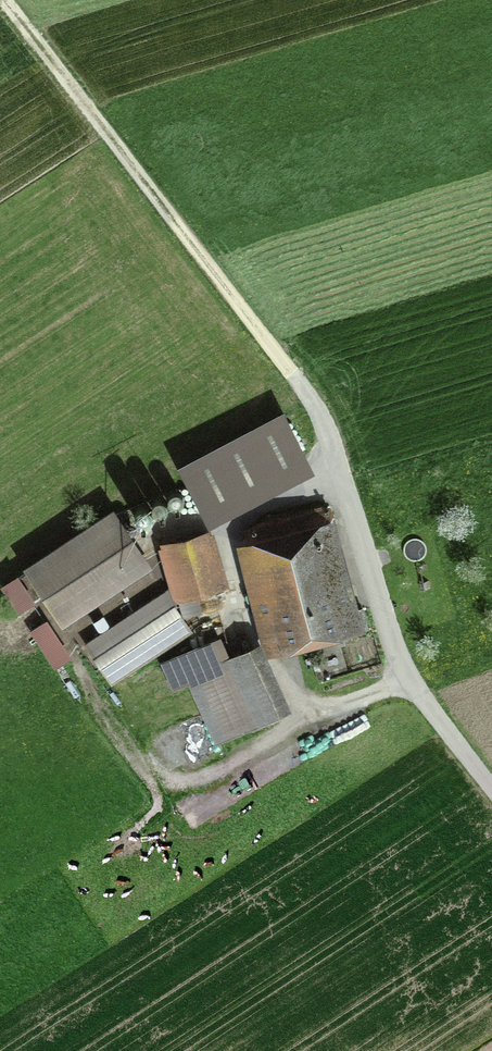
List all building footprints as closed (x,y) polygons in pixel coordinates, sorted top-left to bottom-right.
[(229,476),(196,485),(204,516),(238,507),(229,476)] [(329,508),(247,528),(275,644),(357,624),(329,508)] [(60,619),(144,564),(110,511),(26,567),(60,619)] [(209,532),(165,544),(184,614),(201,610),(195,588),(222,581),(209,532)] [(109,681),(185,629),(157,588),(81,639),(109,681)] [(282,714),(251,647),(214,663),(205,643),(170,659),(181,685),(191,681),(219,742),(282,714)]
